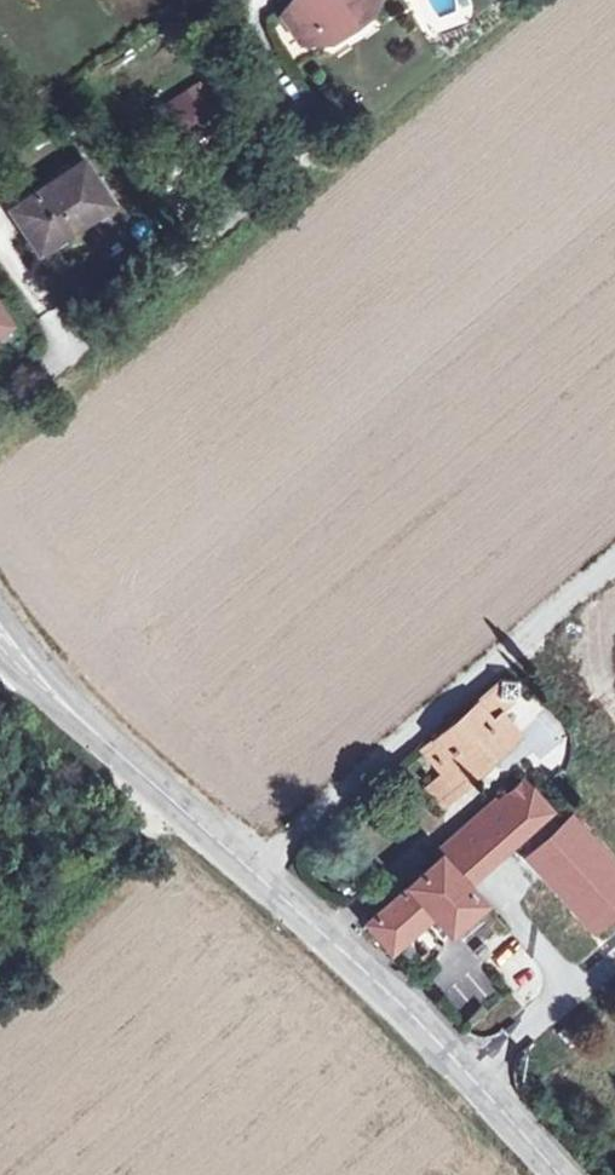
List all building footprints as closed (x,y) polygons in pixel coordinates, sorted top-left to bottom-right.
[(301,1),(281,17),(306,52),(365,12),(372,0),(300,0),(301,1)] [(186,151),(224,125),(199,87),(159,113),(186,151)] [(22,240),(36,259),(76,231),(73,227),(110,202),(82,162),(12,208),(29,236),(22,240)] [(8,324),(0,312),(0,330),(8,324)] [(614,610),(614,596),(610,591),(596,602),(608,616),(614,610)] [(474,769),(487,758),(507,741),(490,719),(516,698),(518,681),(503,680),(425,744),(445,769),(461,788),(478,773),(474,769)] [(474,769),(478,773),(491,763),(487,758),(474,769)] [(444,803),(461,788),(445,769),(428,784),(444,803)] [(489,865),(515,841),(595,927),(614,909),(614,861),(572,817),(564,824),(528,782),(500,806),(466,836),(489,865)] [(466,836),(500,806),(495,800),(437,852),(442,857),(466,836)] [(489,865),(466,836),(442,857),(467,885),(489,865)] [(481,900),(467,885),(442,857),(369,922),(392,950),(436,912),(451,928),(481,900)]
